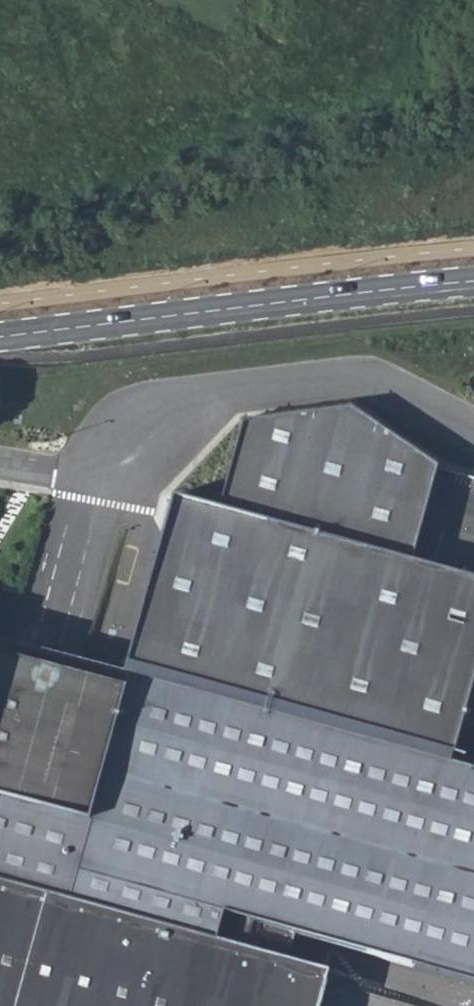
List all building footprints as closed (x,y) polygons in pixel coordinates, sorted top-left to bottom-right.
[(311,1005),(320,978),(280,967),(282,961),(291,932),(473,980),(473,775),(448,768),(460,727),(473,730),(473,581),(411,564),(437,467),(350,407),(246,421),(217,510),(174,498),(122,673),(34,649),(0,641),(0,1005),(311,1005)]
